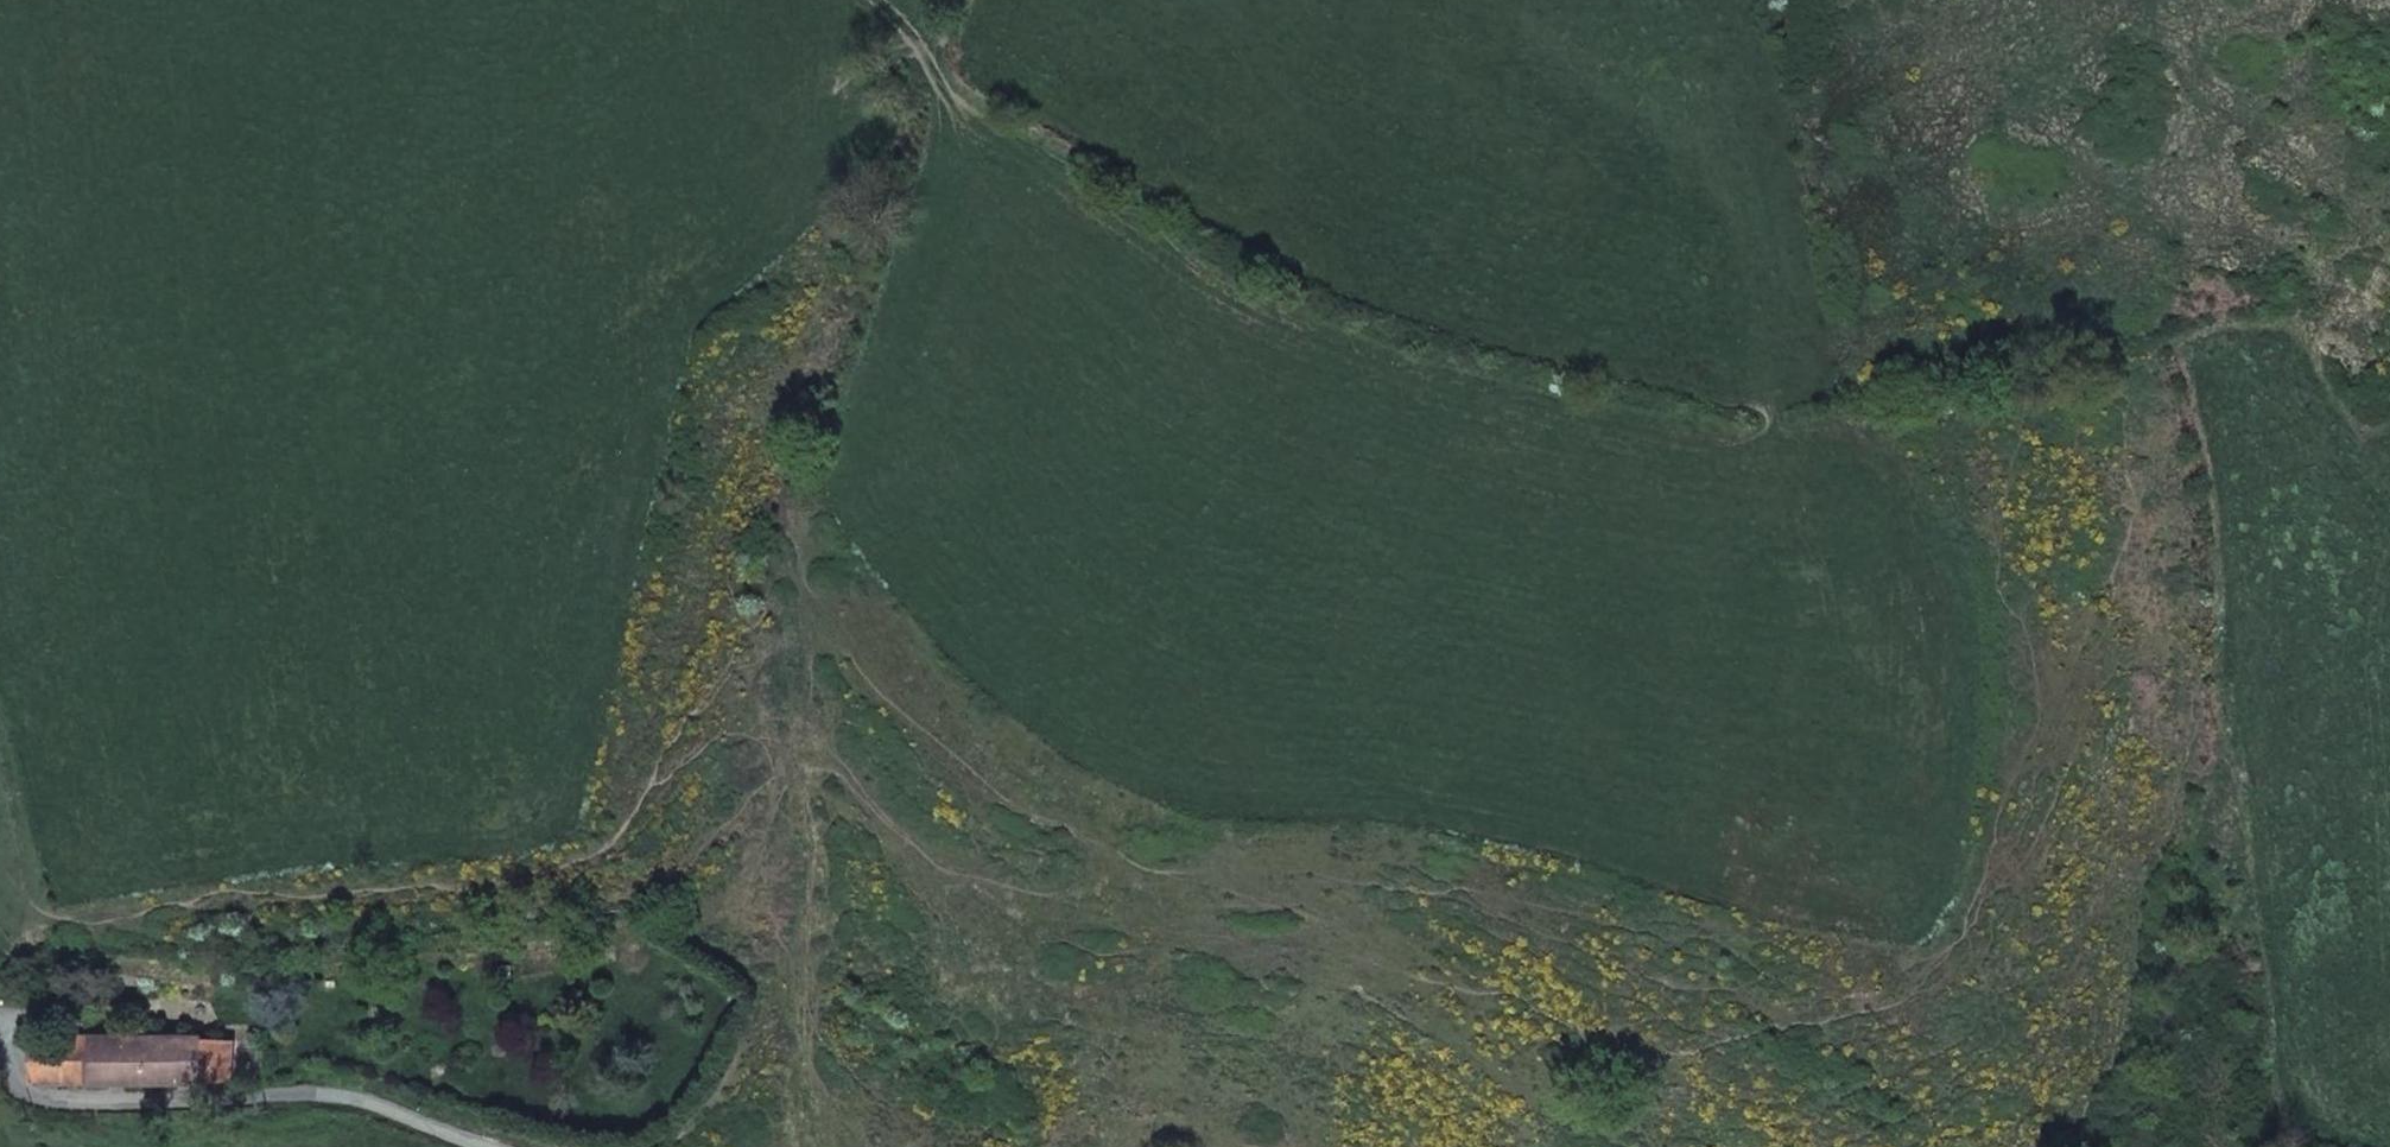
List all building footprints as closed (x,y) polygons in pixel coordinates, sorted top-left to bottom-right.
[(39,1080),(270,1080),(271,1066),(239,1066),(239,1041),(202,1035),(40,1034),(39,1080)]
